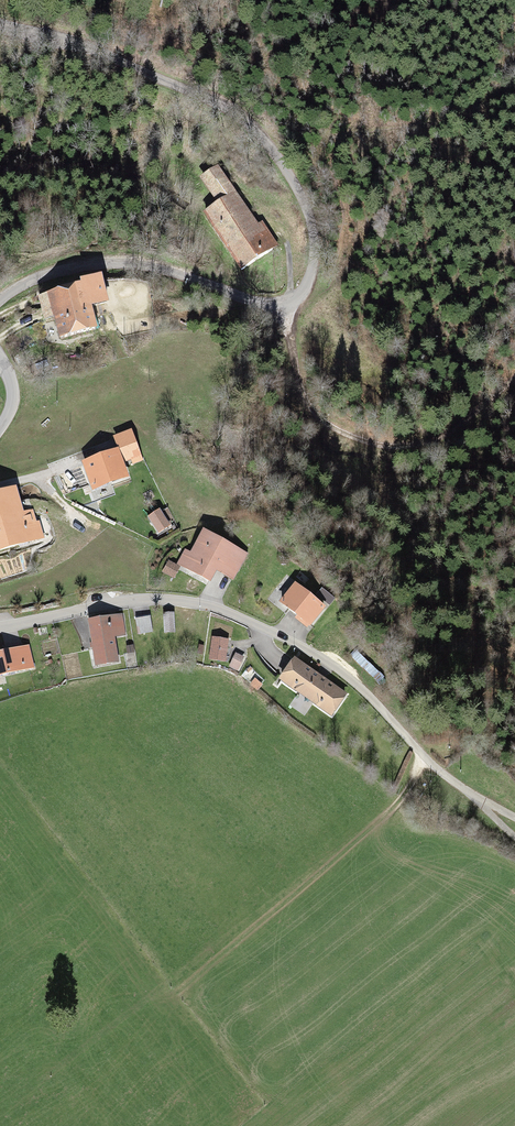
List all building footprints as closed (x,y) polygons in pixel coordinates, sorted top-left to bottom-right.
[(256,228),(218,171),(199,183),(216,207),(202,216),(239,274),(277,249),(261,224),(256,228)] [(103,283),(38,299),(44,321),(55,319),(61,341),(99,331),(93,309),(108,305),(103,283)] [(119,454),(81,466),(91,496),(129,483),(119,454)] [(55,539),(51,522),(37,526),(34,515),(24,518),(18,494),(0,498),(0,553),(55,539)] [(169,529),(163,517),(151,523),(156,535),(169,529)] [(248,553),(202,530),(190,552),(184,549),(176,565),(210,582),(216,572),(233,581),(248,553)] [(324,603),(292,578),(275,600),(307,625),(324,603)] [(123,616),(87,623),(95,670),(119,666),(115,641),(127,639),(123,616)] [(0,656),(0,679),(33,672),(28,650),(0,656)] [(234,655),(228,669),(236,673),(242,658),(234,655)] [(320,679),(296,662),(281,684),(305,701),(320,679)] [(331,719),(346,697),(320,679),(305,701),(331,719)]
